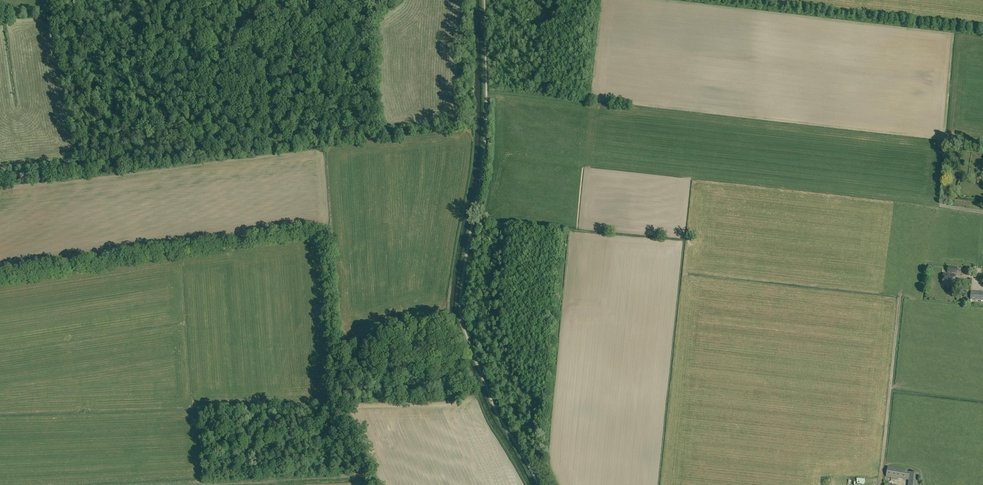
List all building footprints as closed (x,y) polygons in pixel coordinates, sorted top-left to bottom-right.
[(949,274),(944,274),(943,283),(955,284),(956,275),(952,275),(952,273),(957,273),(958,268),(948,267),(948,272),(949,272),(949,274)] [(970,300),(982,300),(982,297),(982,292),(971,291),(970,300)] [(918,473),(909,472),(906,472),(907,470),(887,466),(885,476),(908,480),(907,484),(917,484),(918,473)]
